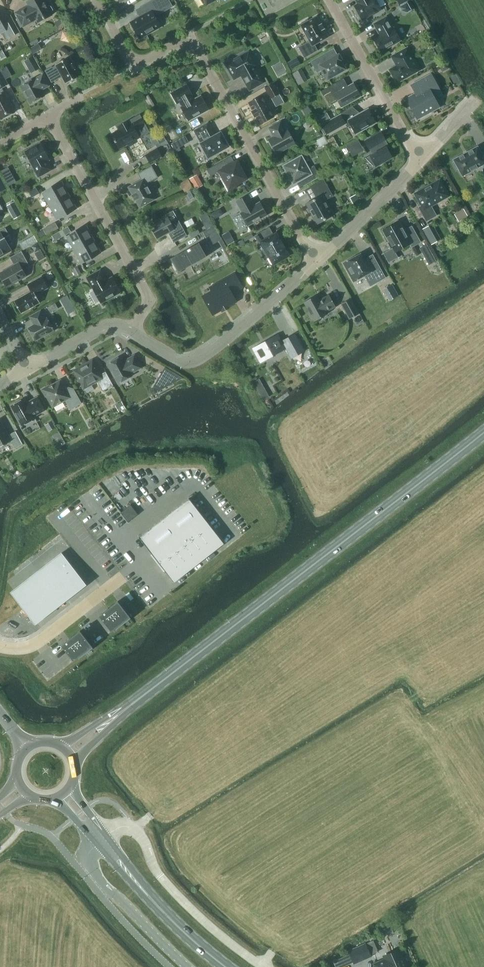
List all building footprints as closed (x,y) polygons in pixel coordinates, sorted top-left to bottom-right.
[(53,10),(51,6),(49,6),(47,7),(44,0),(30,0),(27,2),(29,5),(16,13),(23,26),(36,18),(39,22),(52,15),(51,13),(52,12),(53,10)] [(131,22),(140,38),(161,26),(155,16),(162,12),(173,6),(169,0),(153,0),(142,6),(146,13),(131,22)] [(359,4),(355,6),(362,19),(370,14),(372,15),(379,11),(379,10),(381,8),(376,0),(357,0),(359,4)] [(407,2),(399,7),(402,10),(407,12),(411,10),(407,2)] [(318,50),(314,44),(328,37),(323,29),(324,28),(322,24),(321,24),(316,17),(308,21),(307,19),(301,22),(302,24),(301,25),(310,41),(299,47),(305,57),(318,50)] [(393,28),(386,17),(374,24),(381,35),(374,38),(381,51),(400,40),(394,28),(393,28)] [(1,32),(6,40),(15,34),(8,21),(3,24),(0,19),(0,33),(1,32)] [(65,30),(63,38),(72,41),(74,33),(65,30)] [(397,82),(418,70),(420,69),(408,47),(393,56),(398,65),(390,69),(397,82)] [(228,63),(230,65),(229,67),(229,68),(232,74),(234,75),(235,75),(236,77),(240,75),(240,73),(243,74),(243,76),(250,89),(263,82),(254,67),(257,66),(249,52),(228,63)] [(342,60),(339,54),(331,59),(327,52),(311,61),(317,72),(322,69),(327,79),(336,74),(337,75),(344,71),(343,70),(345,69),(341,61),(342,60)] [(33,56),(24,61),(31,74),(40,68),(33,56)] [(70,56),(56,64),(56,65),(53,67),(52,66),(45,70),(52,82),(62,76),(66,83),(80,76),(70,56)] [(297,57),(287,62),(291,69),(301,64),(297,57)] [(284,66),(275,72),(278,77),(288,72),(284,66)] [(300,83),(309,79),(304,67),(295,72),(300,83)] [(9,84),(0,68),(0,89),(9,84)] [(35,78),(21,86),(30,103),(44,95),(41,90),(45,87),(46,87),(49,85),(43,74),(39,76),(35,79),(35,78)] [(431,77),(430,74),(411,84),(417,94),(407,100),(417,117),(419,116),(420,118),(431,112),(430,110),(439,105),(435,98),(441,95),(440,92),(431,77)] [(271,98),(280,93),(274,83),(265,88),(271,98)] [(361,95),(354,84),(347,87),(346,85),(338,90),(334,83),(321,91),(321,92),(322,91),(330,104),(338,100),(341,106),(361,95)] [(186,85),(172,93),(177,103),(180,102),(182,106),(181,107),(189,120),(208,109),(201,96),(193,100),(191,96),(192,95),(186,85)] [(15,112),(5,92),(0,94),(0,117),(1,119),(15,112)] [(263,95),(249,103),(253,111),(252,111),(255,116),(256,116),(260,124),(274,116),(263,95)] [(307,104),(301,107),(304,113),(310,109),(307,104)] [(376,122),(368,108),(348,120),(356,133),(376,122)] [(120,129),(111,134),(119,148),(128,144),(132,141),(140,137),(136,129),(146,124),(140,114),(118,126),(120,129)] [(322,124),(327,134),(346,124),(341,114),(322,124)] [(316,119),(320,125),(325,122),(322,116),(316,119)] [(286,131),(281,122),(270,128),(273,133),(274,132),(276,136),(269,140),(276,153),(295,143),(288,130),(286,131)] [(205,151),(203,152),(208,159),(214,156),(214,155),(229,146),(221,132),(213,136),(212,133),(213,132),(208,123),(195,130),(201,142),(200,143),(205,151)] [(381,132),(365,141),(373,154),(366,158),(366,157),(365,157),(373,166),(374,165),(373,165),(375,164),(376,165),(392,157),(383,140),(385,139),(381,132)] [(185,135),(171,143),(176,152),(180,150),(179,147),(189,142),(185,135)] [(333,137),(328,140),(334,151),(339,148),(333,137)] [(347,146),(351,152),(361,146),(358,141),(356,142),(356,141),(347,146)] [(32,158),(36,166),(34,167),(39,176),(51,169),(47,161),(50,159),(40,143),(25,151),(30,159),(32,158)] [(463,175),(483,164),(483,158),(478,146),(454,159),(455,161),(453,162),(457,168),(458,168),(463,175)] [(145,155),(150,163),(162,157),(157,148),(145,155)] [(320,176),(314,166),(309,169),(302,155),(283,165),(293,184),(304,178),(307,183),(320,176)] [(236,184),(247,178),(237,161),(229,165),(225,159),(207,169),(211,176),(220,171),(225,181),(223,182),(228,191),(237,186),(236,184)] [(133,195),(132,195),(135,200),(136,199),(140,207),(155,199),(146,183),(158,177),(151,166),(138,173),(142,180),(129,187),(133,195)] [(341,169),(334,173),(337,177),(344,173),(341,169)] [(190,178),(193,184),(200,179),(197,174),(190,178)] [(14,177),(6,181),(9,187),(17,182),(14,177)] [(188,179),(180,183),(186,192),(193,188),(188,179)] [(325,199),(332,195),(324,180),(311,187),(317,198),(306,204),(317,224),(334,214),(325,199)] [(415,193),(422,205),(419,207),(426,221),(436,215),(431,205),(449,195),(440,180),(415,193)] [(50,206),(70,195),(62,181),(43,192),(50,206)] [(36,186),(29,191),(32,197),(40,193),(36,186)] [(77,208),(70,195),(50,206),(57,219),(77,208)] [(241,213),(234,217),(240,229),(247,225),(248,225),(267,214),(260,202),(253,205),(252,203),(253,202),(248,195),(236,201),(242,212),(241,213)] [(7,205),(14,218),(22,214),(14,201),(7,205)] [(458,220),(467,214),(463,207),(454,212),(458,220)] [(216,217),(225,214),(222,208),(214,212),(216,217)] [(167,216),(150,225),(158,238),(169,232),(174,242),(187,235),(178,220),(173,210),(166,215),(167,216)] [(404,230),(399,221),(383,230),(390,242),(388,243),(391,248),(383,253),(389,262),(398,257),(395,251),(411,243),(412,246),(420,241),(412,226),(404,230)] [(67,236),(74,250),(94,238),(87,225),(67,236)] [(214,225),(203,232),(211,246),(222,239),(214,225)] [(259,243),(261,242),(265,249),(264,250),(268,257),(269,256),(274,263),(288,255),(284,248),(285,247),(281,240),(280,241),(276,233),(274,235),(269,226),(254,235),(259,243)] [(12,239),(5,227),(0,230),(0,256),(11,250),(7,242),(12,239)] [(52,235),(55,241),(62,237),(59,231),(52,235)] [(228,231),(222,235),(228,245),(234,242),(228,231)] [(428,239),(431,244),(440,239),(437,234),(428,239)] [(102,252),(94,238),(74,250),(82,263),(102,252)] [(237,243),(239,247),(245,244),(243,239),(237,243)] [(207,256),(199,242),(171,258),(173,257),(179,268),(205,254),(206,256),(207,256)] [(41,249),(38,243),(32,246),(35,252),(41,249)] [(427,244),(420,248),(429,264),(436,260),(427,244)] [(37,251),(41,259),(47,256),(43,248),(37,251)] [(30,267),(22,251),(10,257),(14,264),(0,272),(0,275),(7,287),(26,276),(23,270),(30,267)] [(361,253),(344,263),(354,281),(365,275),(371,285),(385,277),(377,263),(369,268),(361,253)] [(76,275),(82,272),(78,265),(72,268),(76,275)] [(104,277),(101,270),(88,277),(101,302),(114,295),(115,297),(120,294),(119,292),(121,291),(113,277),(106,281),(104,277)] [(236,300),(231,293),(242,287),(235,273),(224,280),(226,284),(204,296),(213,312),(236,300)] [(21,313),(40,302),(36,294),(48,288),(42,276),(28,284),(32,291),(14,301),(21,313)] [(388,293),(394,289),(392,284),(385,288),(388,293)] [(309,311),(308,312),(312,320),(313,319),(314,321),(327,314),(326,312),(336,306),(329,294),(320,299),(317,294),(304,302),(309,311)] [(351,298),(341,304),(349,319),(360,313),(351,298)] [(45,318),(41,310),(30,316),(34,324),(29,327),(36,340),(54,330),(47,317),(45,318)] [(252,348),(261,362),(286,348),(292,358),(305,351),(295,333),(282,340),(279,333),(252,348)] [(127,359),(128,360),(125,362),(121,356),(108,364),(118,383),(132,375),(131,373),(141,367),(134,355),(127,359)] [(99,374),(98,371),(92,361),(75,370),(81,381),(80,381),(84,388),(93,384),(92,383),(97,380),(103,391),(113,385),(106,371),(99,374)] [(162,373),(157,380),(167,386),(176,381),(162,373)] [(259,378),(253,382),(256,387),(262,384),(259,378)] [(67,392),(61,380),(50,386),(49,385),(42,389),(46,396),(47,395),(53,406),(65,399),(71,409),(81,403),(74,389),(67,392)] [(267,391),(260,395),(263,400),(270,397),(267,391)] [(22,425),(35,418),(34,416),(45,410),(38,396),(31,400),(31,401),(27,403),(24,398),(11,406),(22,425)] [(117,403),(121,410),(126,407),(122,400),(117,403)] [(11,441),(15,448),(23,444),(16,431),(9,435),(0,419),(0,447),(11,441)] [(45,425),(49,431),(56,427),(52,421),(45,425)] [(139,537),(174,582),(224,543),(189,498),(139,537)] [(125,509),(121,512),(128,522),(132,518),(125,509)] [(35,624),(87,584),(62,552),(11,592),(35,624)] [(130,616),(118,600),(107,609),(99,615),(111,631),(130,616)] [(74,661),(92,646),(80,630),(69,639),(61,645),(74,661)] [(354,964),(372,956),(366,942),(348,950),(349,953),(353,961),(354,964)] [(408,965),(405,966),(399,951),(385,957),(386,959),(375,964),(376,966),(409,966),(408,965)] [(349,953),(334,959),(338,966),(353,961),(349,953)]
